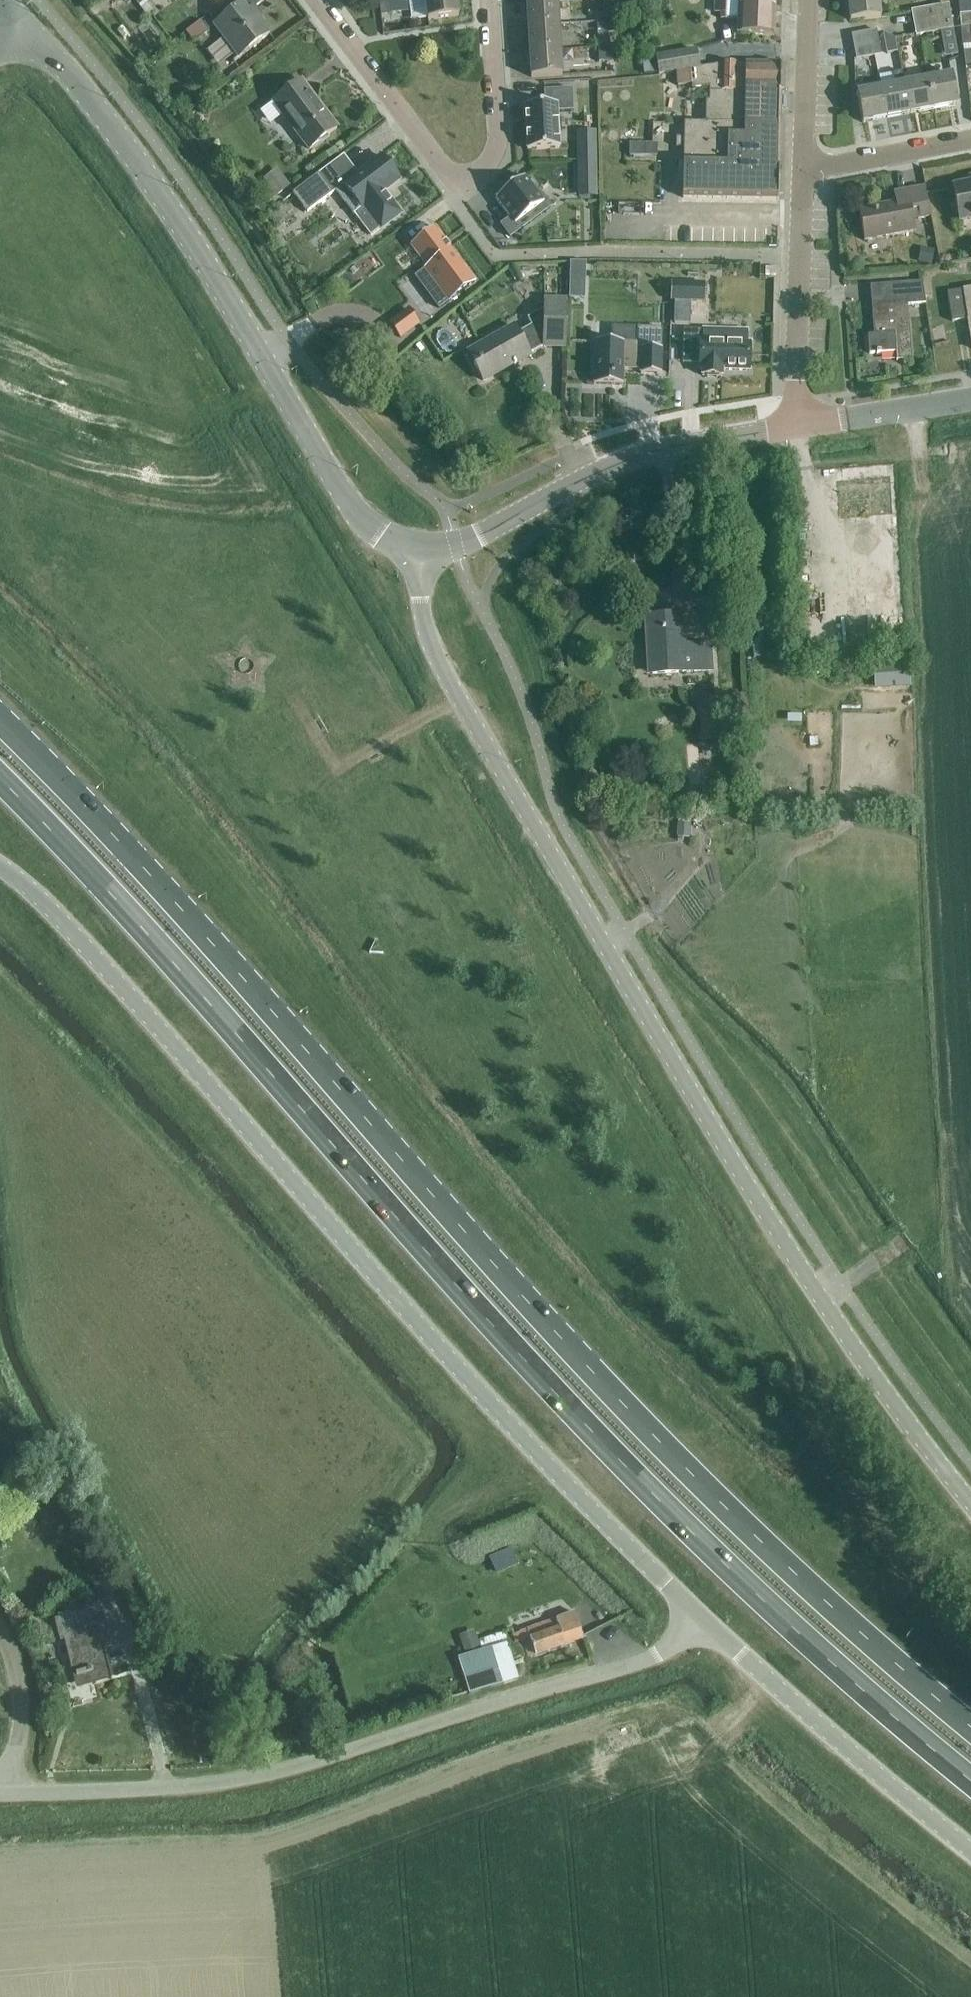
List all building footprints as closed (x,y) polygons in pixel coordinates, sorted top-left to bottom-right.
[(266,0),(239,0),(224,11),(228,16),(217,24),(242,56),(272,33),(254,9),(266,0)] [(379,1),(381,17),(391,15),(389,0),(386,0),(379,1)] [(428,20),(459,16),(456,0),(425,0),(428,20)] [(604,12),(614,11),(614,0),(604,0),(604,12)] [(774,36),(776,0),(725,0),(725,13),(720,13),(720,19),(737,20),(736,34),(774,36)] [(850,20),(881,17),(879,0),(848,0),(850,20)] [(970,13),(970,0),(958,0),(959,14),(960,14),(970,13)] [(526,3),(528,27),(559,25),(558,1),(526,3)] [(949,4),(936,6),(938,18),(940,31),(953,29),(949,4)] [(911,11),(913,23),(938,18),(936,6),(911,11)] [(961,28),(970,27),(970,26),(970,13),(960,14),(961,28)] [(203,42),(218,30),(205,15),(191,28),(203,42)] [(940,31),(938,18),(913,23),(916,35),(924,34),(925,33),(938,31),(938,32),(940,31)] [(597,22),(598,47),(609,47),(608,32),(616,31),(616,21),(597,22)] [(528,27),(529,52),(561,49),(559,25),(528,27)] [(961,28),(963,46),(970,46),(970,29),(970,27),(961,28)] [(851,34),(855,56),(856,59),(881,54),(876,30),(851,34)] [(940,41),(938,32),(938,31),(925,33),(927,43),(940,41)] [(609,47),(598,47),(599,62),(610,61),(609,47)] [(561,49),(529,52),(531,77),(562,75),(561,49)] [(656,62),(646,63),(647,73),(657,71),(657,74),(677,71),(700,68),(696,51),(655,58),(656,62)] [(682,198),(778,200),(780,108),(783,108),(783,98),(780,98),(781,65),(722,63),(722,64),(700,68),(677,71),(678,86),(691,85),(692,89),(709,87),(709,100),(705,100),(705,123),(684,122),(683,138),(676,138),(676,147),(683,148),(682,198)] [(895,85),(881,88),(887,118),(910,113),(904,83),(902,72),(893,73),(895,85)] [(952,74),(928,79),(934,109),(958,104),(952,74)] [(928,79),(904,83),(910,113),(934,109),(928,79)] [(301,81),(273,102),(309,149),(337,128),(301,81)] [(887,118),(881,88),(856,93),(863,123),(887,118)] [(545,105),(525,106),(527,150),(559,149),(557,112),(573,111),(572,89),(544,91),(545,105)] [(657,145),(629,144),(629,156),(657,157),(657,145)] [(598,192),(599,154),(583,154),(581,191),(598,192)] [(381,156),(335,191),(354,215),(364,207),(371,217),(381,229),(401,214),(384,192),(399,180),(381,156)] [(267,173),(281,195),(295,186),(281,164),(267,173)] [(318,175),(293,194),(303,207),(307,213),(333,194),(318,175)] [(500,225),(510,238),(551,207),(535,186),(532,188),(524,178),(520,180),(519,178),(507,187),(509,189),(495,199),(510,218),(500,225)] [(953,186),(959,220),(970,217),(970,183),(953,186)] [(930,217),(929,210),(925,187),(894,192),(896,202),(858,209),(864,241),(916,231),(913,220),(930,217)] [(434,228),(410,245),(427,268),(424,270),(448,302),(475,282),(459,261),(458,262),(460,264),(456,267),(448,255),(452,252),(451,250),(434,228)] [(921,246),(918,262),(932,265),(935,249),(921,246)] [(572,294),(588,295),(591,259),(575,258),(572,294)] [(907,305),(925,304),(921,281),(892,283),(893,294),(886,295),(887,304),(875,305),(877,333),(868,334),(870,354),(896,353),(897,358),(910,357),(907,305)] [(970,347),(970,287),(947,291),(952,321),(966,319),(970,347)] [(475,368),(483,381),(530,355),(529,354),(543,346),(563,347),(563,348),(565,348),(566,301),(544,300),(544,310),(528,319),(532,326),(518,334),(514,327),(472,350),(480,365),(475,368)] [(409,310),(389,324),(399,338),(419,323),(409,310)] [(637,328),(637,343),(595,342),(594,385),(622,385),(622,370),(640,370),(640,374),(660,375),(662,329),(637,328)] [(749,372),(750,344),(747,344),(747,332),(719,331),(719,337),(703,337),(703,342),(699,342),(699,370),(702,370),(702,376),(707,376),(707,377),(708,377),(708,376),(716,377),(716,378),(717,378),(717,377),(722,377),(722,371),(749,372)] [(672,383),(672,401),(682,401),(681,383),(672,383)] [(652,651),(652,673),(711,671),(710,645),(683,646),(682,615),(646,616),(647,651),(652,651)] [(907,666),(875,668),(876,688),(908,686),(907,666)] [(790,709),(790,719),(805,721),(806,710),(790,709)] [(711,712),(698,713),(700,743),(714,742),(711,712)] [(674,796),(675,809),(707,807),(706,795),(674,796)] [(93,1672),(95,1679),(110,1676),(93,1609),(54,1620),(59,1641),(74,1637),(78,1653),(71,1655),(77,1676),(93,1672)] [(527,1630),(519,1633),(528,1658),(584,1639),(575,1613),(527,1629),(527,1630)] [(479,1627),(466,1629),(469,1645),(482,1643),(479,1627)] [(457,1658),(468,1694),(517,1679),(506,1643),(457,1658)]
